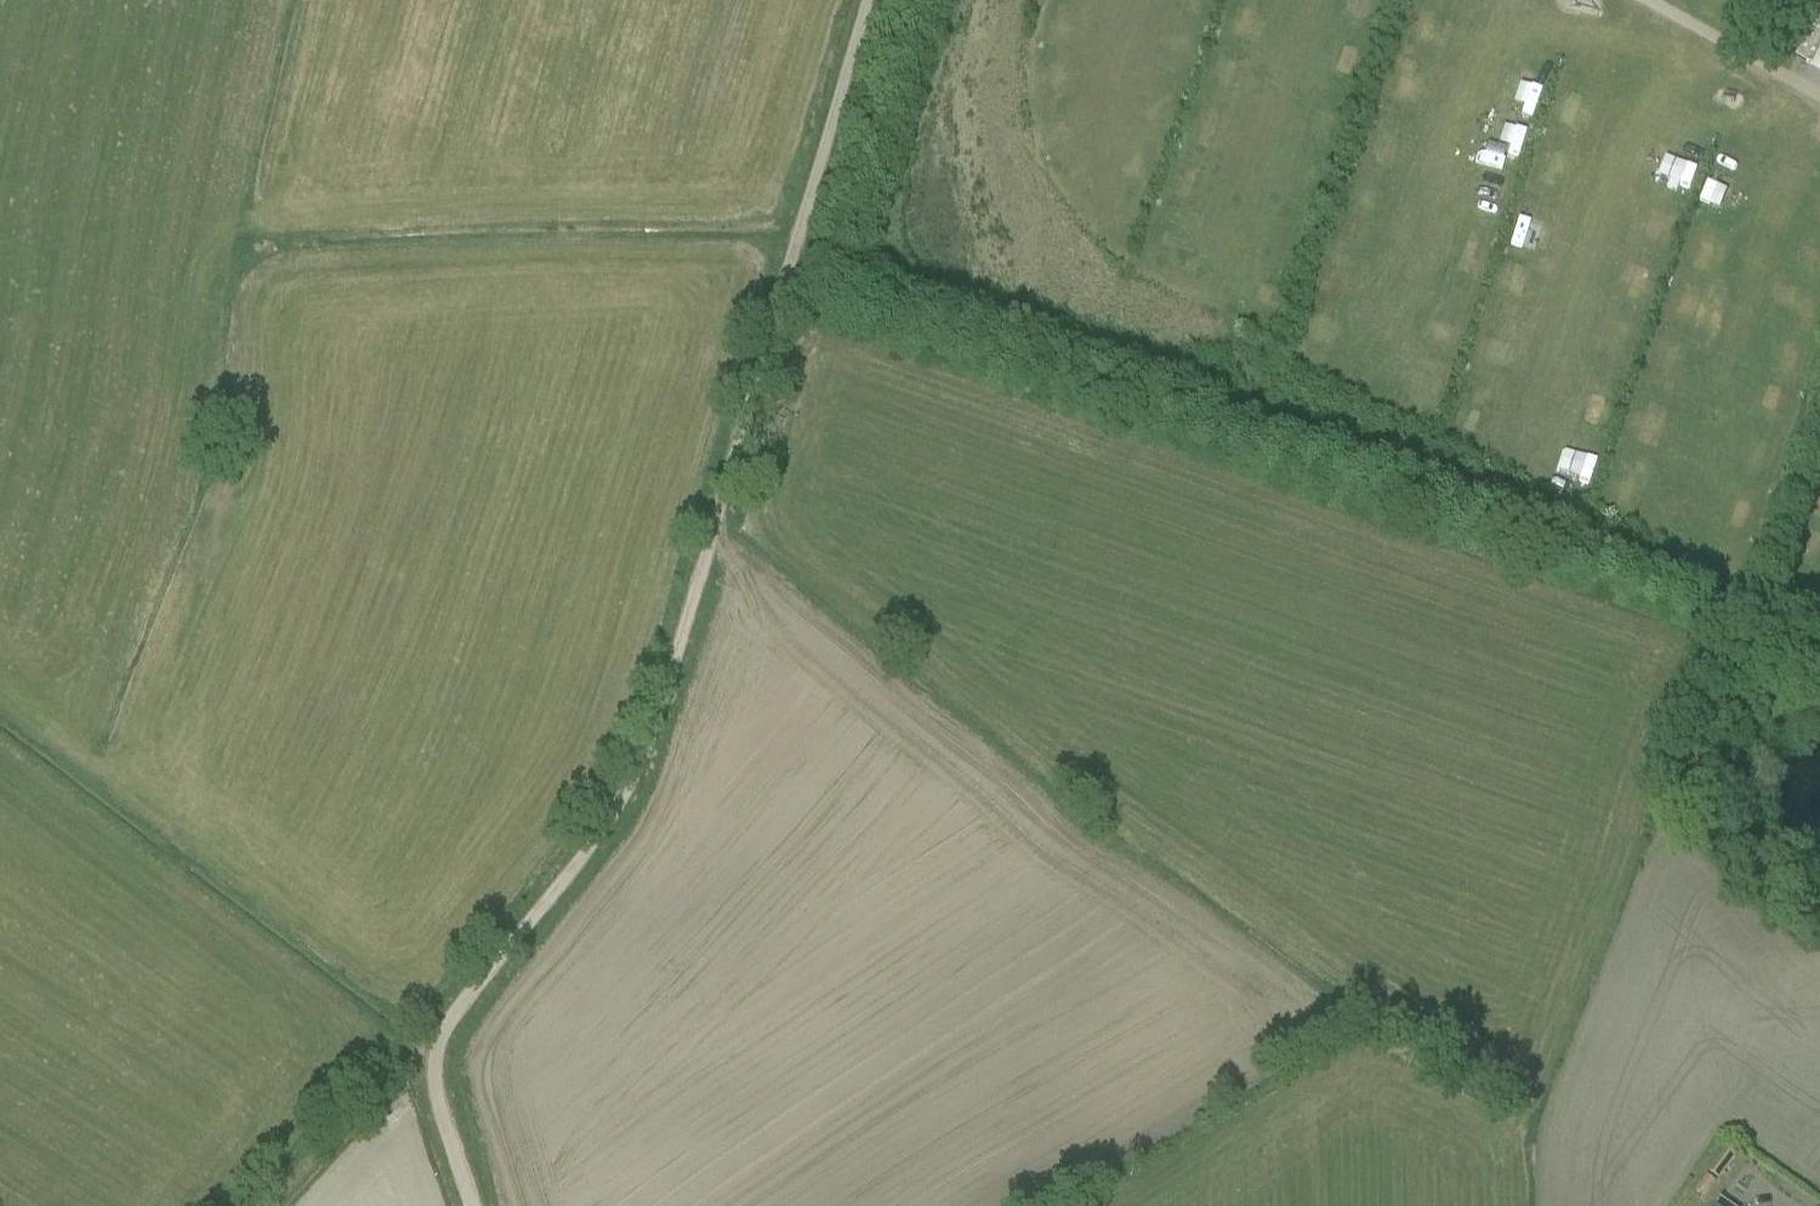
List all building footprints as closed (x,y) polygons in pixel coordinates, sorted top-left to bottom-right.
[(1795,58),(1812,67),(1813,64),(1819,68),(1819,12),(1795,58)] [(1819,466),(1819,441),(1817,440),(1811,464),(1819,466)] [(1519,460),(1513,478),(1526,483),(1533,464),(1519,460)] [(1720,1181),(1737,1156),(1725,1148),(1707,1173),(1720,1181)] [(1705,1177),(1695,1192),(1704,1198),(1714,1183),(1705,1177)]
